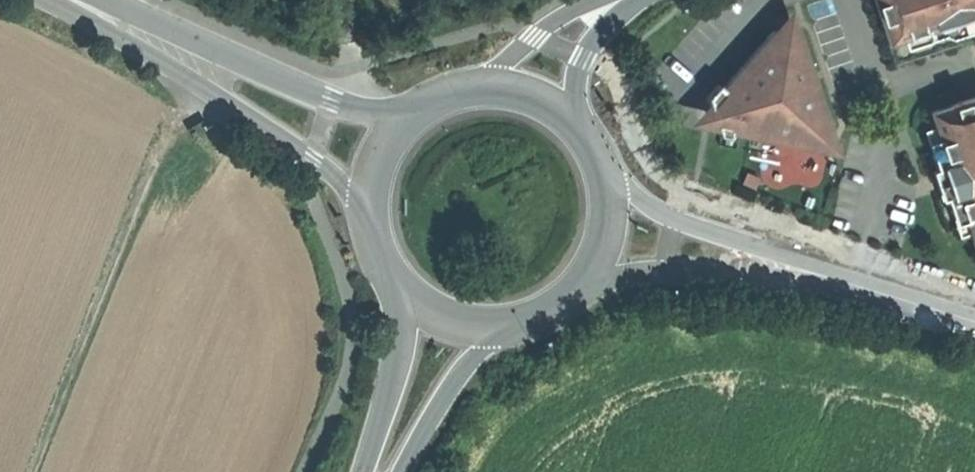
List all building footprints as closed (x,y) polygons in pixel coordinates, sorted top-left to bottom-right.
[(887,43),(925,29),(927,37),(941,33),(945,25),(966,18),(974,22),(974,0),(873,0),(887,43)] [(887,43),(894,63),(974,37),(974,22),(966,18),(945,25),(941,33),(927,37),(925,29),(887,43)] [(786,33),(773,30),(722,88),(718,84),(706,97),(712,116),(718,134),(727,136),(728,131),(812,149),(829,130),(797,36),(786,33)] [(929,113),(942,150),(931,153),(936,169),(940,168),(949,195),(946,197),(951,213),(961,210),(974,247),(974,97),(929,113)] [(940,168),(936,169),(940,182),(946,197),(949,195),(940,168)] [(759,178),(746,173),(742,183),(755,189),(759,178)]
